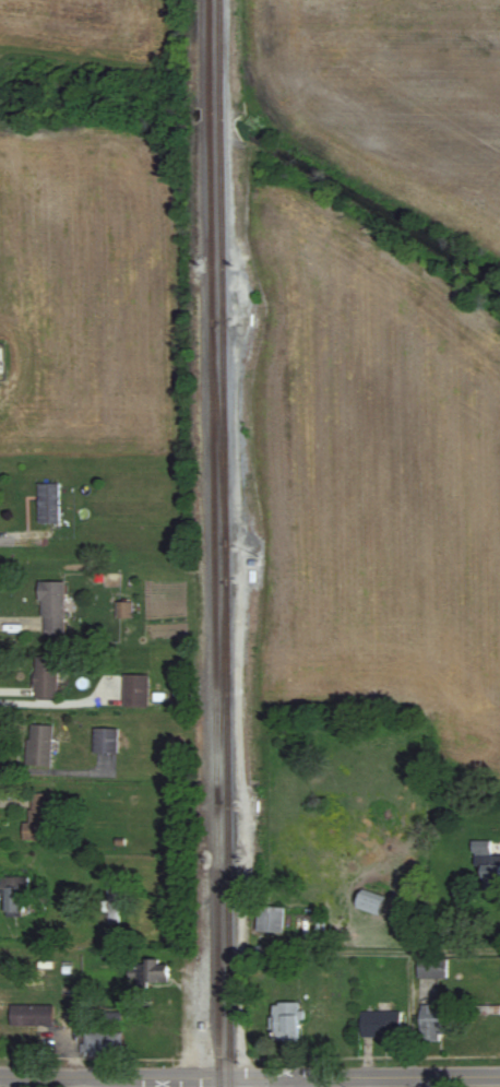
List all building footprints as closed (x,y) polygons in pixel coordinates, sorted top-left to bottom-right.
[(58,522),(58,482),(37,482),(37,522),(58,522)] [(64,633),(64,581),(39,581),(39,633),(64,633)] [(131,617),(131,602),(115,602),(115,617),(131,617)] [(57,699),(57,657),(34,657),(34,699),(57,699)] [(122,707),(147,707),(147,674),(122,674),(122,707)] [(51,725),(27,725),(27,765),(51,765),(51,725)] [(117,728),(93,728),(93,753),(117,753),(117,728)] [(52,793),(30,793),(30,823),(23,823),(23,840),(52,840),(52,793)] [(484,891),(499,891),(499,856),(490,856),(490,843),(475,843),(475,854),(475,866),(484,867),(484,891)] [(119,923),(119,873),(108,873),(108,923),(119,923)] [(3,877),(3,915),(25,915),(25,877),(3,877)] [(380,916),(385,901),(362,893),(357,908),(380,916)] [(284,907),(258,906),(257,931),(284,932),(284,907)] [(168,959),(145,959),(145,983),(168,983),(168,959)] [(448,959),(419,959),(419,978),(448,978),(448,959)] [(275,1002),(275,1041),(300,1041),(300,1002),(275,1002)] [(52,1025),(52,1005),(10,1005),(10,1025),(52,1025)] [(478,1005),(478,1014),(499,1014),(499,1005),(478,1005)] [(452,1034),(451,1006),(421,1006),(421,1042),(442,1042),(442,1034),(452,1034)] [(362,1011),(362,1037),(386,1037),(386,1041),(401,1041),(401,1011),(362,1011)] [(81,1032),(81,1056),(122,1056),(122,1032),(81,1032)]
